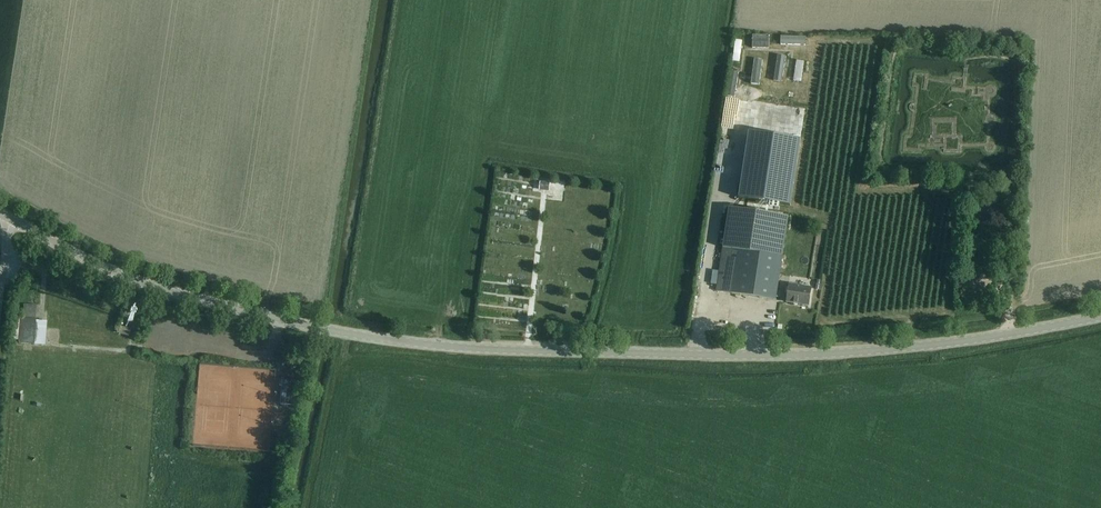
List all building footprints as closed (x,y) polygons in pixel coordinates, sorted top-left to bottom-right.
[(735,98),(739,73),(731,72),(727,97),(735,98)] [(729,132),(733,108),(725,107),(721,131),(729,132)] [(749,139),(739,205),(789,213),(799,147),(749,139)] [(730,162),(733,145),(720,143),(717,160),(730,162)] [(720,196),(724,171),(716,170),(712,195),(720,196)] [(789,217),(729,208),(717,292),(732,294),(776,301),(789,217)] [(812,288),(790,285),(787,302),(809,306),(812,288)] [(32,311),(32,299),(20,298),(20,310),(32,311)] [(34,344),(36,320),(21,319),(19,343),(34,344)] [(129,336),(131,330),(120,327),(118,333),(129,336)]
